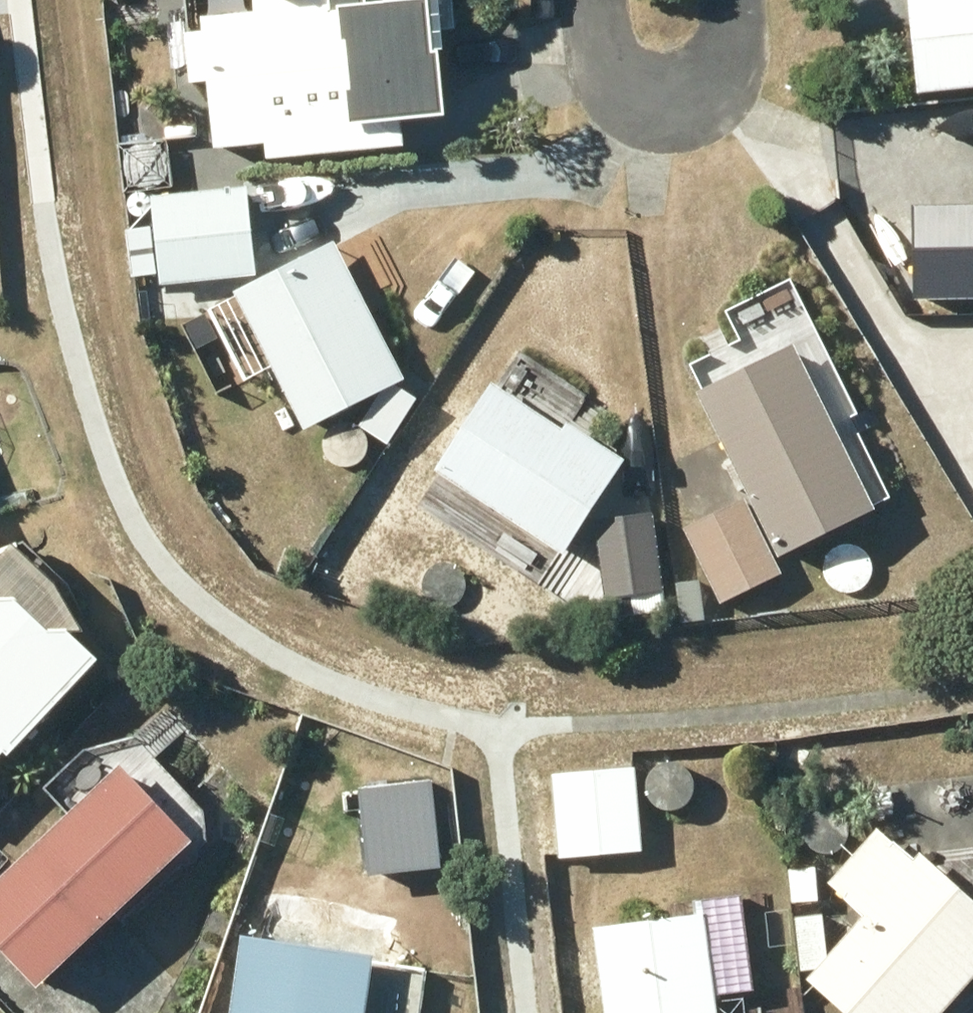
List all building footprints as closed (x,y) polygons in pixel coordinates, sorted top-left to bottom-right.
[(202,23),(184,25),(189,74),(206,72),(212,140),(344,127),(342,109),(442,99),(437,39),(444,38),(442,22),(453,21),(451,0),(200,0),(202,23)] [(916,84),(972,77),(972,0),(907,0),(916,84)] [(199,134),(118,140),(121,184),(203,178),(199,134)] [(243,180),(148,192),(159,278),(254,267),(243,180)] [(333,235),(232,287),(301,421),(402,369),(333,235)] [(754,353),(695,382),(777,549),(881,498),(867,469),(860,473),(824,400),(837,394),(808,335),(795,341),(792,335),(785,338),(775,318),(744,332),(754,353)] [(433,462),(561,545),(625,448),(569,412),(562,422),(490,375),(433,462)] [(741,493),(681,523),(718,598),(778,568),(741,493)] [(3,740),(7,744),(97,651),(65,619),(47,620),(28,601),(53,575),(11,534),(0,545),(0,743),(3,740)] [(383,562),(341,538),(325,567),(367,590),(383,562)] [(456,605),(499,623),(508,601),(465,583),(456,605)] [(0,867),(0,938),(35,976),(189,830),(118,756),(0,867)] [(635,761),(550,766),(554,851),(640,846),(635,761)] [(357,782),(364,868),(437,862),(431,777),(357,782)] [(806,973),(851,1012),(932,1012),(972,967),(972,893),(919,845),(914,851),(876,818),(824,876),(862,909),(806,973)] [(786,862),(790,896),(816,893),(812,859),(786,862)] [(693,893),(695,908),(593,920),(604,1012),(743,1012),(740,985),(752,984),(741,887),(693,893)] [(370,943),(240,924),(227,1012),(360,1012),(370,943)]
